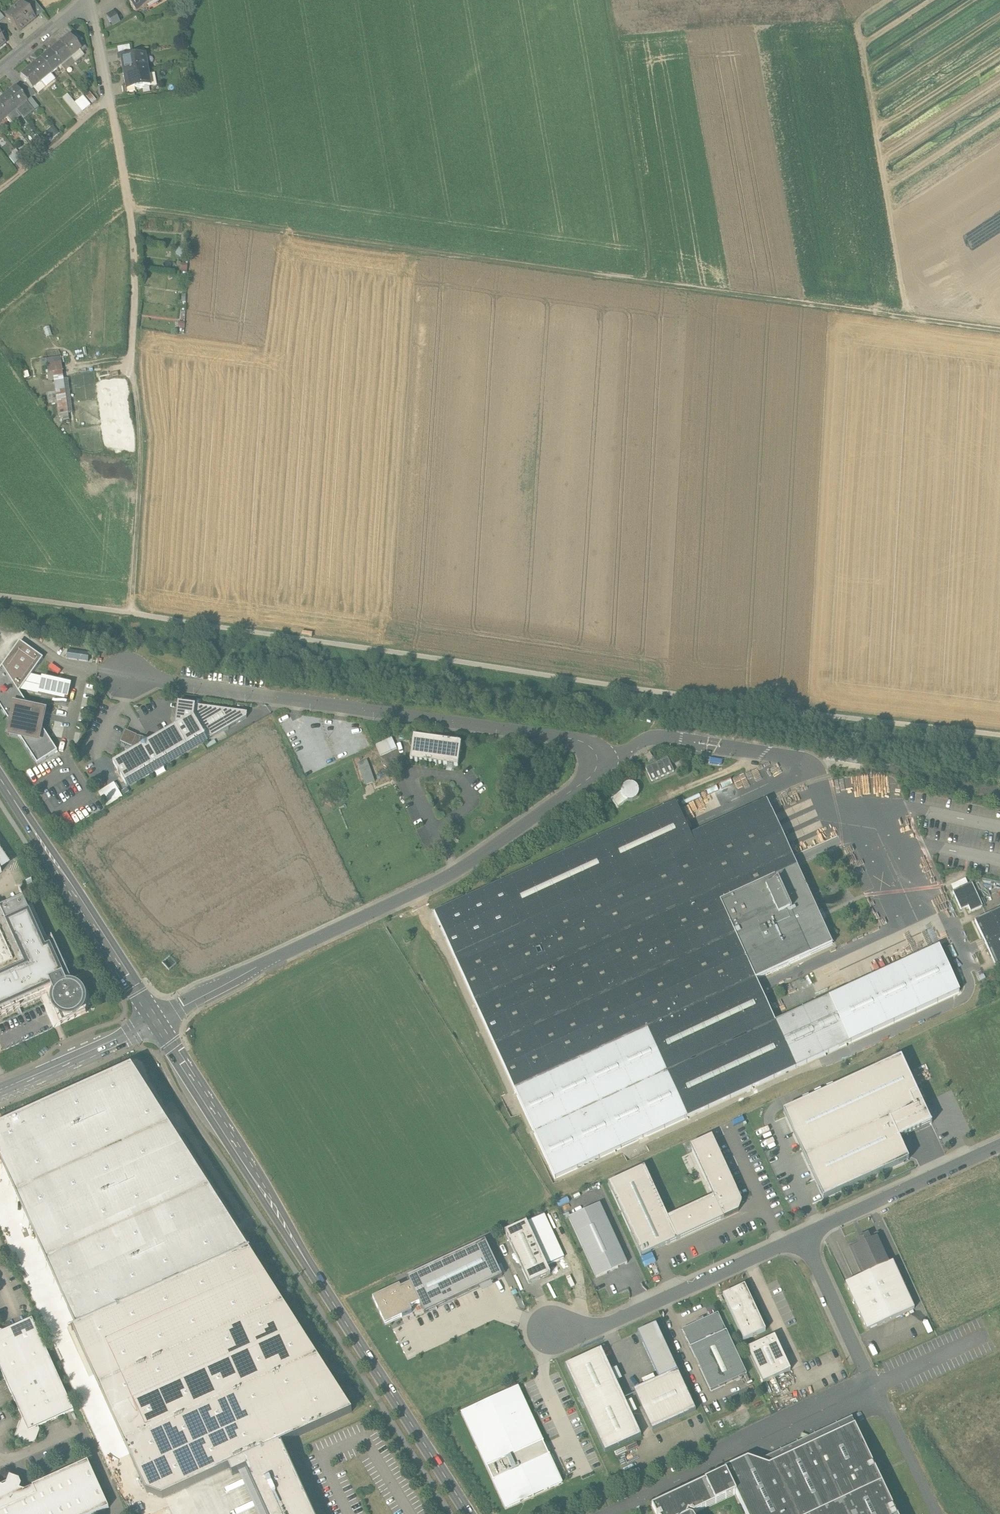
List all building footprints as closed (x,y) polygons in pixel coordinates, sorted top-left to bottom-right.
[(136,12),(157,0),(129,0),(136,12)] [(34,1),(26,8),(34,18),(42,11),(34,1)] [(26,8),(22,2),(6,15),(19,31),(35,19),(34,18),(26,8)] [(113,12),(107,15),(113,26),(119,22),(113,12)] [(71,39),(79,49),(84,45),(76,35),(71,39)] [(71,39),(69,37),(59,45),(70,58),(80,50),(79,49),(71,39)] [(61,66),(70,58),(59,45),(49,53),(61,66)] [(70,58),(75,65),(85,56),(80,50),(70,58)] [(120,60),(132,58),(131,52),(117,54),(118,60),(120,60)] [(51,74),(61,66),(49,53),(40,61),(51,74)] [(123,73),(146,69),(144,55),(132,58),(120,60),(123,73)] [(70,58),(61,66),(66,73),(75,65),(70,58)] [(41,82),(51,74),(40,61),(30,69),(41,82)] [(31,90),(41,82),(30,69),(20,77),(26,84),(31,90)] [(149,87),(146,69),(123,73),(125,87),(126,91),(134,90),(149,87)] [(51,74),(41,82),(46,88),(56,80),(51,74)] [(22,88),(30,98),(35,95),(31,90),(26,84),(22,88)] [(17,92),(26,102),(30,98),(22,88),(17,92)] [(17,92),(15,89),(5,97),(16,110),(26,102),(17,92)] [(85,96),(92,104),(96,101),(89,93),(85,96)] [(77,116),(82,112),(75,103),(67,94),(63,98),(77,116)] [(16,110),(5,97),(0,101),(0,110),(6,118),(16,110)] [(75,103),(82,112),(90,105),(83,97),(75,103)] [(30,98),(26,102),(35,113),(40,109),(30,98)] [(16,110),(22,117),(25,121),(35,113),(26,102),(16,110)] [(16,110),(6,118),(13,125),(18,121),(16,120),(19,117),(22,117),(16,110)] [(48,131),(54,139),(60,135),(53,126),(48,131)] [(12,154),(13,155),(9,159),(14,165),(23,158),(16,150),(12,154)] [(47,364),(61,362),(60,353),(55,354),(54,352),(46,353),(47,364)] [(53,372),(63,371),(61,362),(47,364),(49,373),(53,372)] [(63,371),(53,372),(60,415),(69,413),(63,371)] [(20,642),(0,669),(0,707),(11,724),(9,734),(19,736),(37,764),(57,751),(41,726),(44,712),(30,709),(19,692),(43,658),(20,642)] [(42,680),(39,692),(68,699),(71,687),(42,680)] [(140,747),(113,763),(126,785),(206,738),(194,719),(196,706),(178,703),(175,726),(148,742),(142,740),(140,747)] [(194,719),(206,738),(210,739),(246,718),(247,713),(196,706),(194,719)] [(460,743),(414,737),(411,760),(457,767),(460,743)] [(386,741),(376,745),(381,756),(391,751),(386,741)] [(668,759),(646,768),(651,781),(673,772),(668,759)] [(367,760),(358,764),(360,770),(369,767),(367,760)] [(369,767),(360,770),(359,770),(365,785),(374,782),(369,767)] [(675,803),(436,914),(518,1088),(649,1028),(691,1117),(960,992),(939,946),(776,1022),(756,979),(832,943),(766,801),(691,836),(689,832),(675,803)] [(4,858),(0,860),(0,869),(1,870),(11,863),(0,846),(0,853),(4,858)] [(972,884),(953,892),(961,909),(968,906),(971,911),(982,906),(972,884)] [(47,995),(51,1004),(54,1003),(55,1004),(55,1006),(56,1008),(57,1010),(58,1011),(60,1012),(62,1013),(63,1014),(65,1015),(67,1015),(69,1015),(71,1015),(73,1014),(75,1014),(77,1013),(78,1012),(80,1011),(80,1010),(82,1007),(83,1006),(83,1003),(84,1002),(84,1000),(84,998),(83,996),(82,994),(81,992),(80,991),(79,989),(78,988),(76,987),(74,986),(52,937),(48,939),(32,905),(28,907),(23,898),(0,908),(0,907),(0,1017),(47,995)] [(975,921),(995,966),(999,964),(999,910),(975,921)] [(0,1024),(0,1043),(3,1051),(54,1028),(43,1004),(0,1024)] [(649,1028),(518,1088),(556,1179),(691,1117),(649,1028)] [(931,1123),(901,1059),(784,1113),(823,1198),(905,1161),(896,1140),(903,1136),(931,1123)] [(248,1250),(132,1068),(0,1128),(0,1159),(76,1328),(248,1250)] [(744,1203),(715,1138),(691,1148),(713,1198),(669,1218),(647,1168),(605,1186),(638,1259),(657,1251),(739,1214),(742,1208),(744,1203)] [(629,1267),(602,1207),(574,1219),(601,1280),(629,1267)] [(527,1222),(547,1266),(563,1258),(543,1215),(527,1222)] [(527,1222),(526,1222),(505,1232),(528,1284),(550,1274),(547,1266),(527,1222)] [(861,1276),(891,1262),(878,1233),(869,1237),(868,1235),(862,1237),(856,1240),(857,1242),(848,1246),(861,1276)] [(504,1276),(487,1239),(410,1276),(413,1284),(422,1301),(427,1312),(504,1276)] [(282,1444),(352,1412),(249,1251),(250,1250),(250,1249),(248,1250),(76,1328),(72,1330),(72,1331),(73,1331),(147,1492),(162,1498),(229,1468),(232,1475),(246,1469),(266,1513),(313,1513),(282,1444)] [(891,1262),(861,1276),(858,1277),(850,1281),(845,1283),(866,1331),(914,1309),(893,1262),(891,1262)] [(411,1306),(422,1301),(413,1284),(403,1289),(401,1285),(375,1298),(387,1324),(414,1311),(411,1306)] [(766,1331),(745,1285),(722,1295),(743,1341),(766,1331)] [(718,1313),(682,1329),(711,1392),(747,1376),(718,1313)] [(32,1319),(5,1332),(0,1330),(0,1370),(22,1418),(14,1438),(18,1437),(19,1440),(29,1443),(36,1440),(40,1430),(38,1426),(73,1410),(32,1319)] [(656,1325),(638,1333),(659,1379),(677,1371),(656,1325)] [(774,1336),(747,1349),(763,1383),(790,1371),(774,1336)] [(641,1436),(601,1349),(565,1366),(605,1453),(641,1436)] [(696,1411),(677,1371),(659,1379),(633,1391),(652,1431),(696,1411)] [(518,1388),(462,1413),(506,1509),(562,1484),(518,1388)] [(769,1466),(747,1458),(725,1469),(726,1472),(651,1506),(655,1513),(696,1513),(736,1494),(746,1513),(897,1513),(855,1426),(769,1466)] [(109,1508),(88,1461),(24,1491),(20,1489),(22,1484),(19,1480),(10,1476),(6,1485),(3,1487),(0,1485),(0,1513),(95,1513),(109,1508)]
